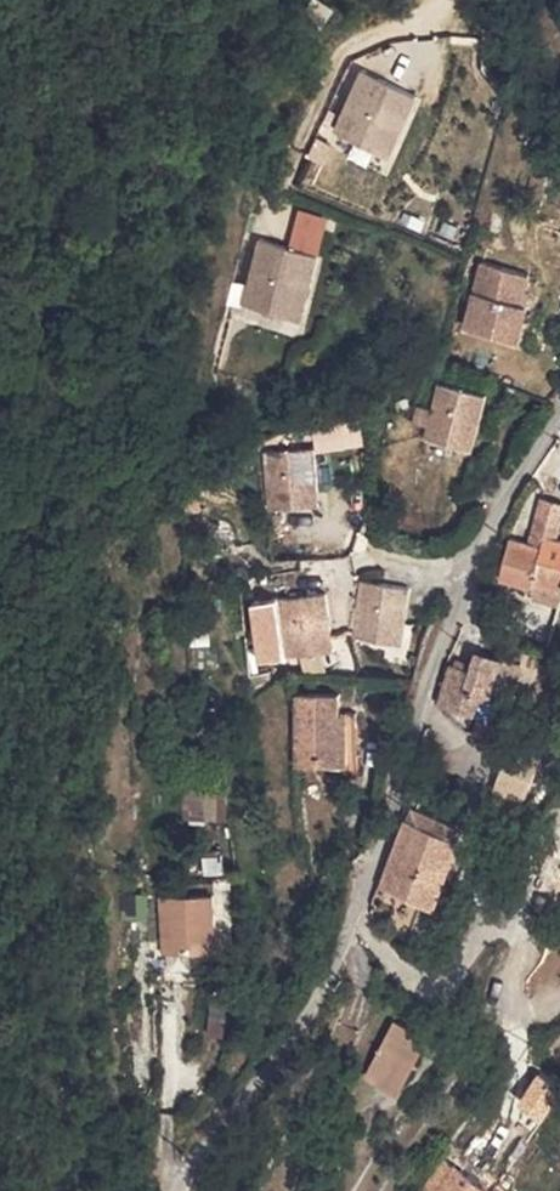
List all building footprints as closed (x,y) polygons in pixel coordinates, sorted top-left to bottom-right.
[(355,73),(328,144),(322,142),(319,149),(389,175),(418,96),(355,73)] [(320,264),(261,249),(249,299),(266,303),(262,318),(303,329),(320,264)] [(504,351),(512,316),(521,281),(477,270),(461,340),(504,351)] [(244,314),(262,318),(266,303),(249,299),(244,314)] [(525,320),(512,316),(504,351),(517,354),(525,320)] [(461,437),(473,440),(483,399),(436,386),(428,417),(426,417),(420,441),(458,451),(461,437)] [(356,423),(310,433),(315,455),(361,445),(356,423)] [(461,437),(458,451),(469,454),(473,440),(461,437)] [(257,463),(265,517),(300,513),(298,500),(312,498),(307,457),(257,463)] [(300,513),(314,512),(312,498),(298,500),(300,513)] [(556,547),(559,535),(559,513),(540,506),(529,538),(544,543),(556,547)] [(544,543),(529,538),(524,552),(539,557),(544,543)] [(559,572),(559,548),(556,547),(544,543),(539,557),(524,552),(505,545),(489,590),(517,601),(522,589),(550,599),(551,599),(555,588),(559,572)] [(411,592),(361,588),(355,647),(391,651),(392,636),(406,637),(411,592)] [(514,610),(544,621),(551,599),(550,599),(522,589),(517,601),(514,610)] [(324,605),(273,612),(283,669),(317,664),(315,650),(330,648),(324,605)] [(462,648),(449,688),(482,697),(488,678),(517,687),(530,648),(488,635),(482,655),(475,652),(462,648)] [(392,636),(391,651),(404,653),(406,637),(392,636)] [(315,650),(317,664),(332,662),(330,648),(315,650)] [(343,710),(295,707),(292,776),(358,779),(361,730),(342,729),(343,710)] [(495,795),(526,801),(533,765),(502,759),(495,795)] [(183,796),(183,821),(225,820),(225,795),(183,796)] [(392,872),(402,874),(413,804),(410,803),(392,872)] [(413,804),(402,874),(451,889),(469,820),(413,804)] [(146,934),(198,930),(194,868),(142,870),(146,934)] [(368,1077),(389,1086),(414,1031),(393,1022),(382,1046),(368,1077)] [(426,1037),(414,1031),(389,1086),(400,1091),(426,1037)] [(420,1190),(477,1190),(442,1160),(417,1188),(420,1190)]
